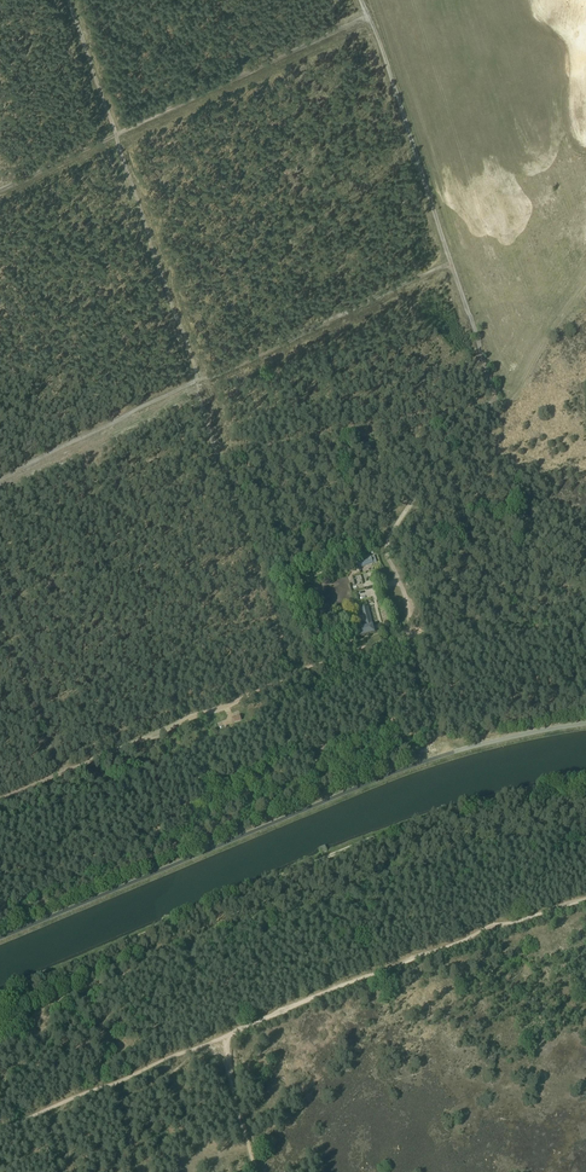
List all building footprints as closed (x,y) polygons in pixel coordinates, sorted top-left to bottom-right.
[(371,556),(356,561),(357,563),(353,565),(355,571),(359,570),(359,571),(373,566),(373,565),(377,564),(375,557),(372,558),(371,556)] [(369,610),(360,612),(365,630),(358,632),(360,641),(376,637),(369,610)] [(327,849),(325,845),(318,848),(319,852),(320,854),(328,851),(327,849)]
